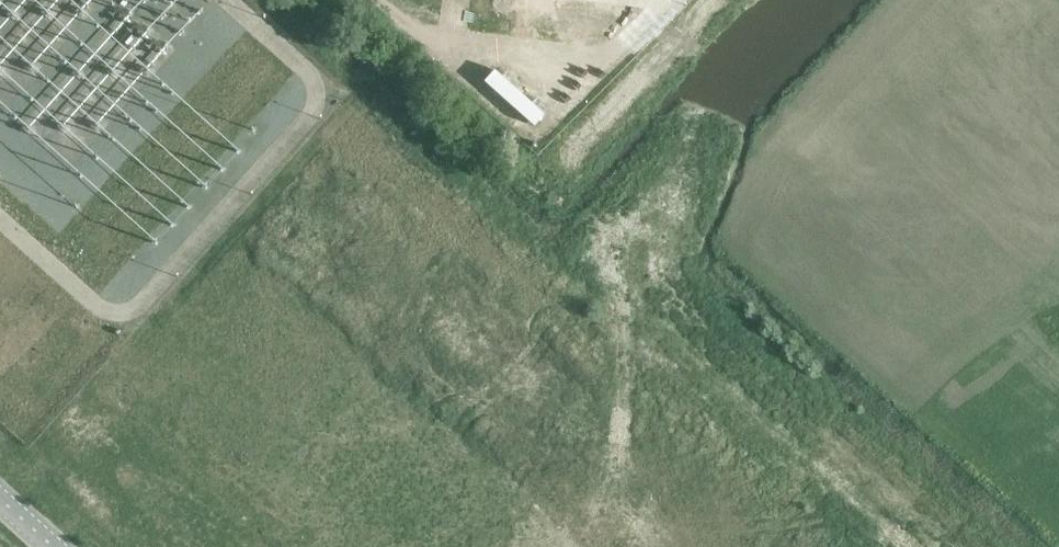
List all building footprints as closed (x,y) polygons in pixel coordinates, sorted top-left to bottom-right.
[(537,123),(546,112),(495,69),(486,80),(537,123)]
